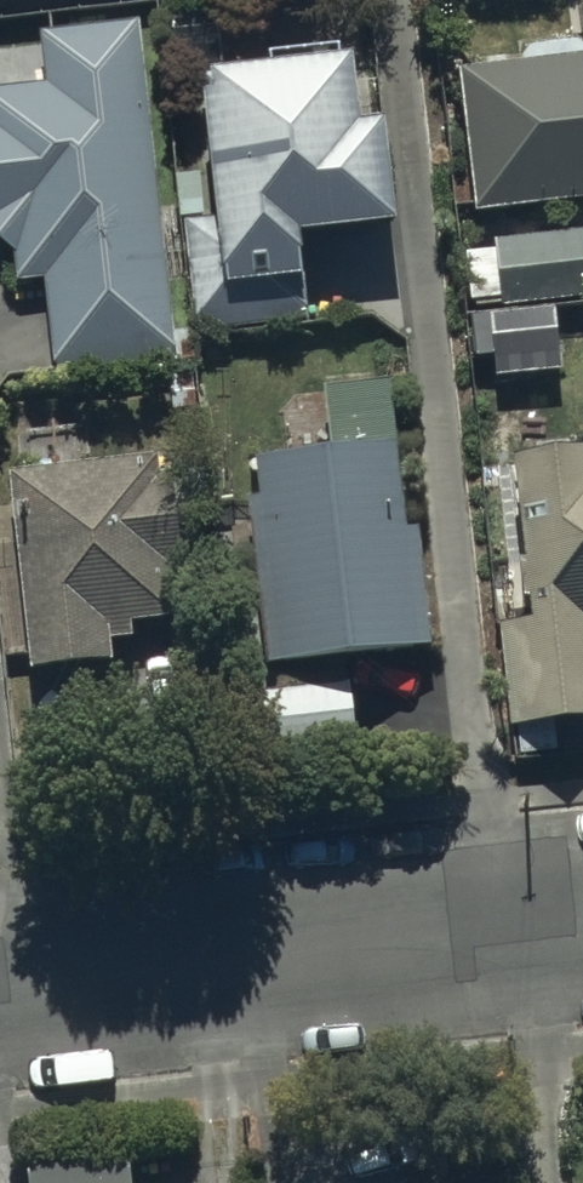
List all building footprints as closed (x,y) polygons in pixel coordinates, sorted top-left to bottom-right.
[(101,0),(0,0),(0,11),(101,0)] [(211,23),(164,24),(166,99),(196,98),(200,233),(183,234),(187,346),(302,342),(299,259),(384,256),(380,155),(352,156),(349,88),(337,88),(336,75),(213,79),(211,23)] [(37,48),(41,99),(0,102),(0,262),(1,263),(2,263),(4,264),(5,264),(6,264),(7,265),(8,265),(10,265),(11,266),(12,266),(13,266),(13,292),(45,292),(51,379),(171,371),(138,40),(37,48)] [(455,89),(469,228),(582,217),(582,76),(455,89)] [(495,247),(495,267),(463,268),(467,319),(582,311),(582,241),(495,247)] [(400,548),(382,389),(332,391),(332,405),(320,406),(323,469),(253,477),(258,519),(245,521),(261,680),(429,661),(416,546),(400,548)] [(170,472),(2,489),(23,693),(109,684),(106,658),(131,656),(129,644),(172,639),(166,587),(181,585),(170,472)] [(519,634),(500,635),(506,740),(582,736),(582,475),(511,481),(519,634)] [(347,699),(248,702),(248,766),(349,762),(347,699)] [(22,1182),(131,1182),(130,1173),(22,1182)]
